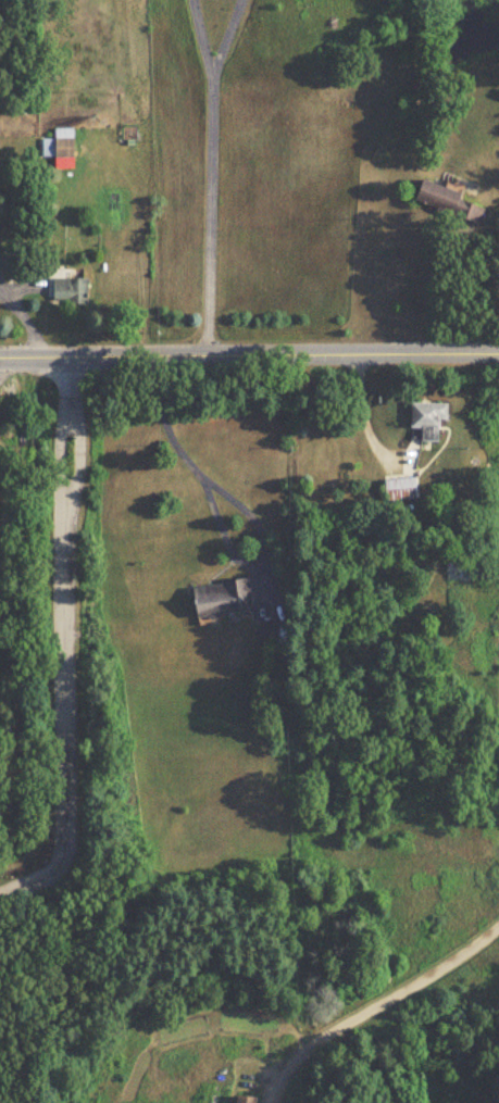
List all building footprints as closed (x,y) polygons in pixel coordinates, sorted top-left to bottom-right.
[(53,169),(72,169),(72,129),(54,129),(54,140),(41,140),(41,158),(53,158),(53,169)] [(420,180),(412,204),(474,224),(480,207),(459,200),(464,185),(446,179),(443,187),(420,180)] [(0,249),(0,271),(15,271),(15,249),(0,249)] [(85,279),(48,279),(48,302),(85,302),(85,279)] [(437,419),(445,419),(445,403),(409,403),(409,441),(437,441),(437,419)] [(384,502),(415,501),(415,479),(383,480),(384,502)] [(458,570),(454,555),(444,558),(448,572),(458,570)] [(251,611),(247,579),(190,587),(194,618),(251,611)]
